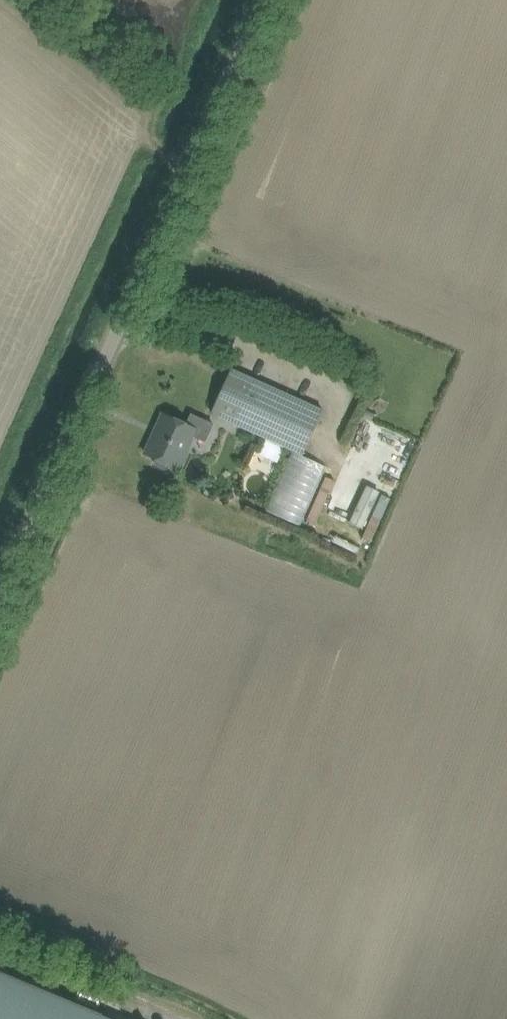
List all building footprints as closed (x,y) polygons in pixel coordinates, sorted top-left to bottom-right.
[(212,413),(304,454),(324,410),(232,369),(212,413)] [(180,469),(191,445),(195,436),(206,441),(214,424),(192,414),(187,425),(164,414),(146,453),(158,459),(156,462),(158,466),(165,470),(169,468),(171,464),(180,469)] [(335,480),(327,476),(307,521),(316,524),(335,480)] [(383,494),(363,538),(372,542),(392,498),(383,494)] [(0,982),(0,1018),(109,1018),(0,982)]
